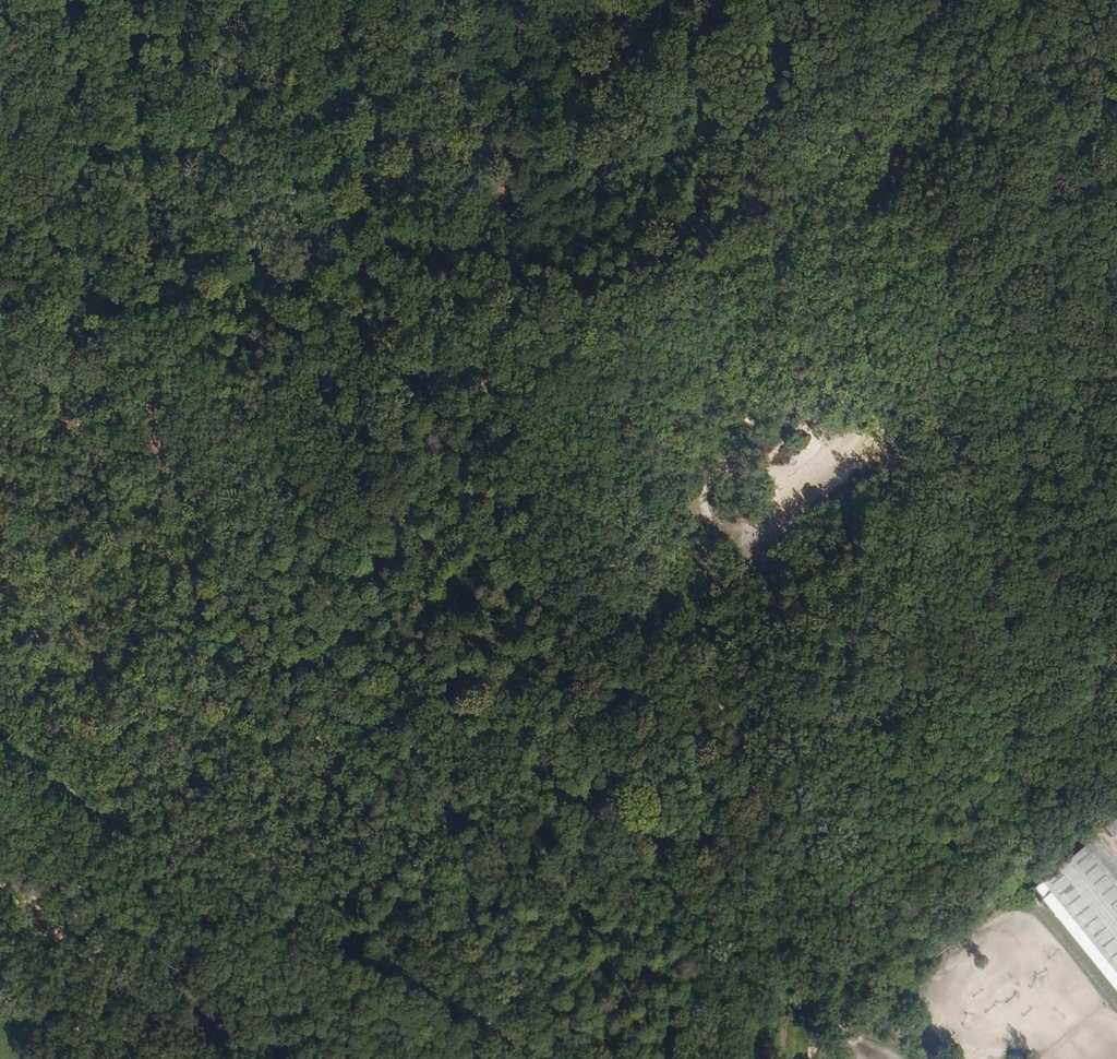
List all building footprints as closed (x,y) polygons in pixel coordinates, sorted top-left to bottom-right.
[(1106,826),(1115,837),(1116,836),(1116,817),(1106,826)] [(1116,876),(1116,861),(1097,837),(1090,844),(1116,876)] [(1090,844),(1037,887),(1045,897),(1051,895),(1116,976),(1116,876),(1090,844)]
